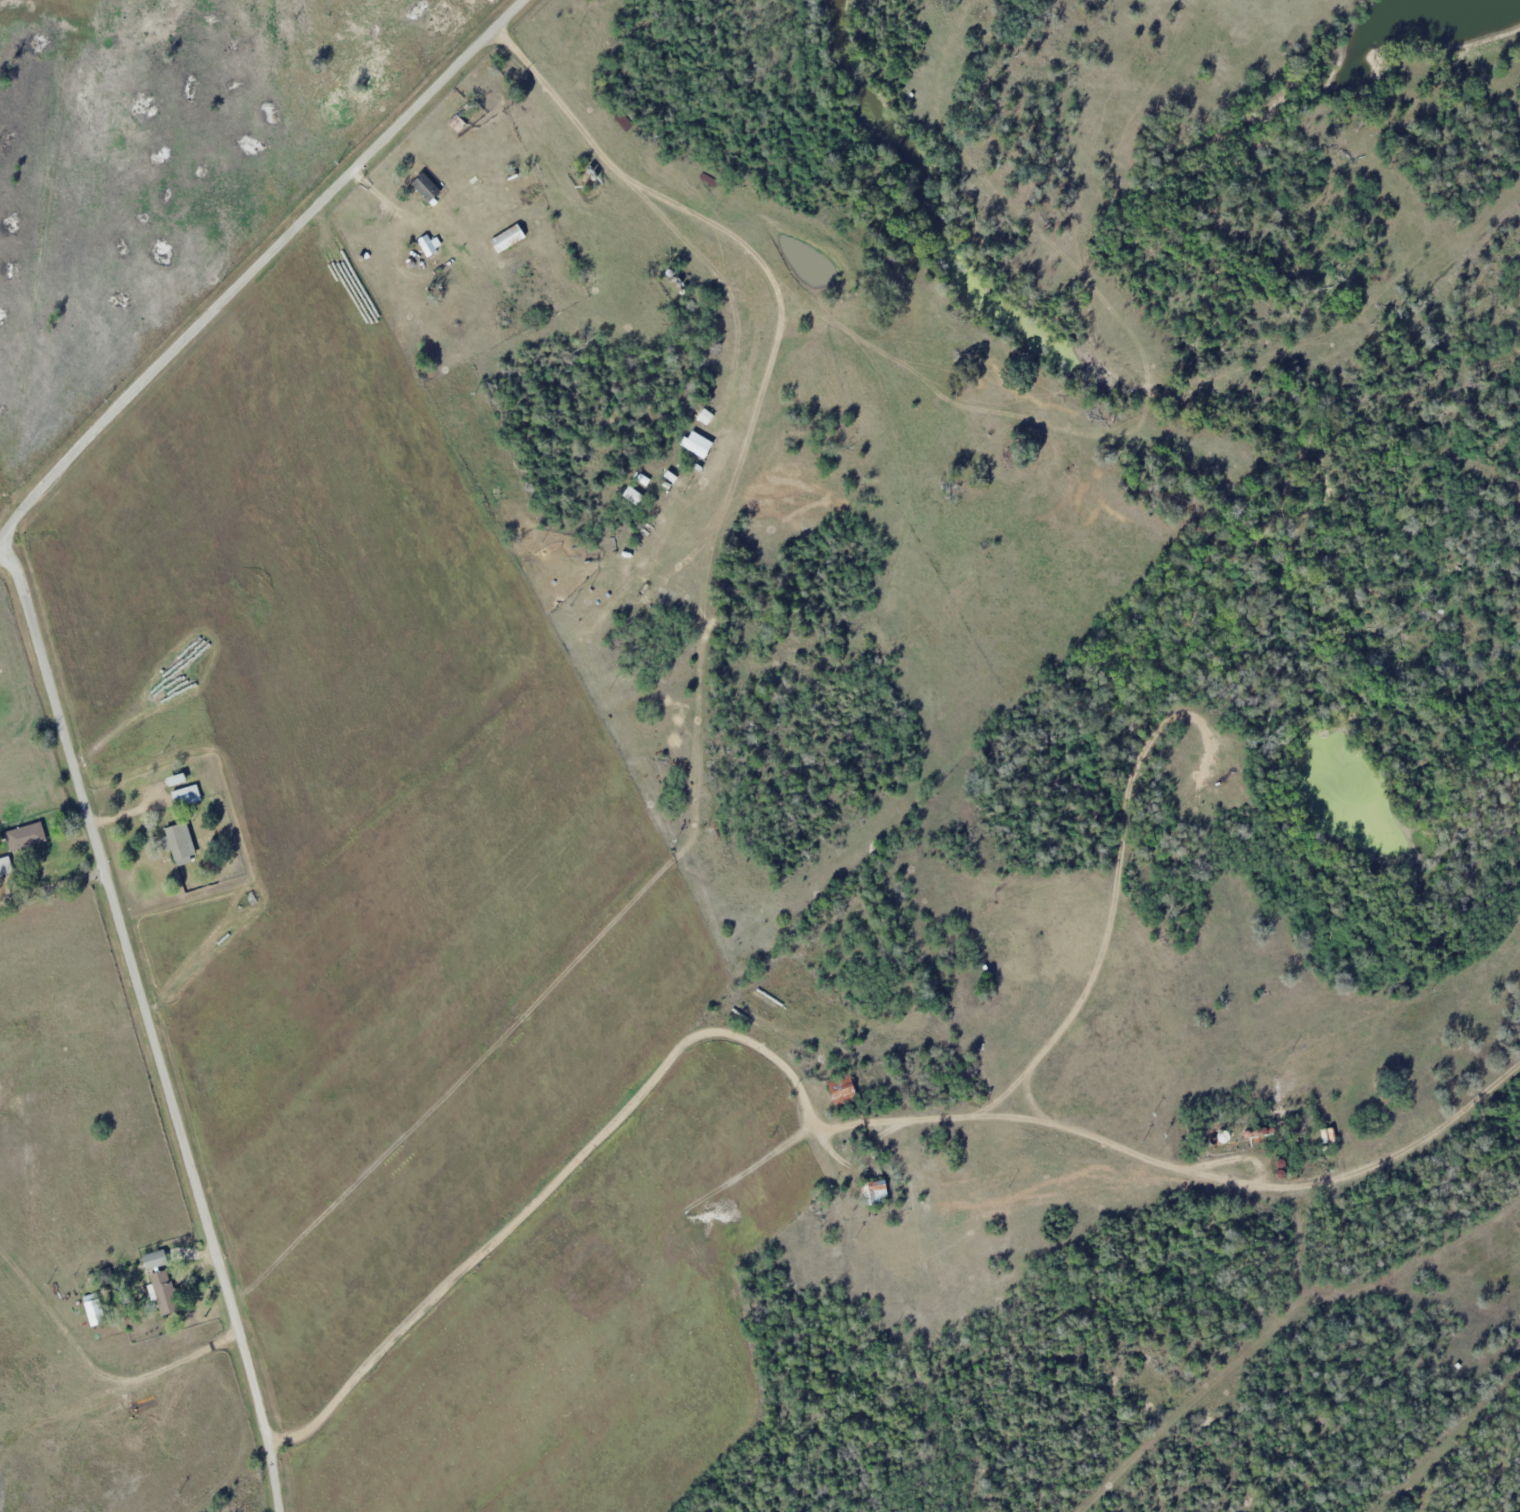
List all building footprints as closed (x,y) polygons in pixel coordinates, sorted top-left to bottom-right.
[(407,184),(425,203),(438,191),(419,172),(407,184)] [(495,255),(524,236),(516,223),(487,242),(495,255)] [(419,237),(426,254),(438,249),(431,232),(419,237)] [(678,445),(703,459),(708,452),(682,438),(678,445)] [(204,801),(199,784),(174,792),(179,809),(204,801)] [(12,852),(49,841),(43,822),(7,832),(12,852)] [(200,855),(189,822),(163,830),(169,851),(174,849),(178,862),(200,855)] [(15,872),(10,856),(0,860),(0,877),(15,872)] [(822,1083),(833,1109),(857,1099),(846,1073),(822,1083)] [(862,1181),(862,1205),(884,1205),(884,1181),(862,1181)] [(171,1263),(166,1251),(145,1260),(151,1272),(171,1263)] [(164,1318),(185,1309),(168,1271),(147,1280),(164,1318)] [(83,1297),(93,1328),(110,1323),(99,1291),(83,1297)]
